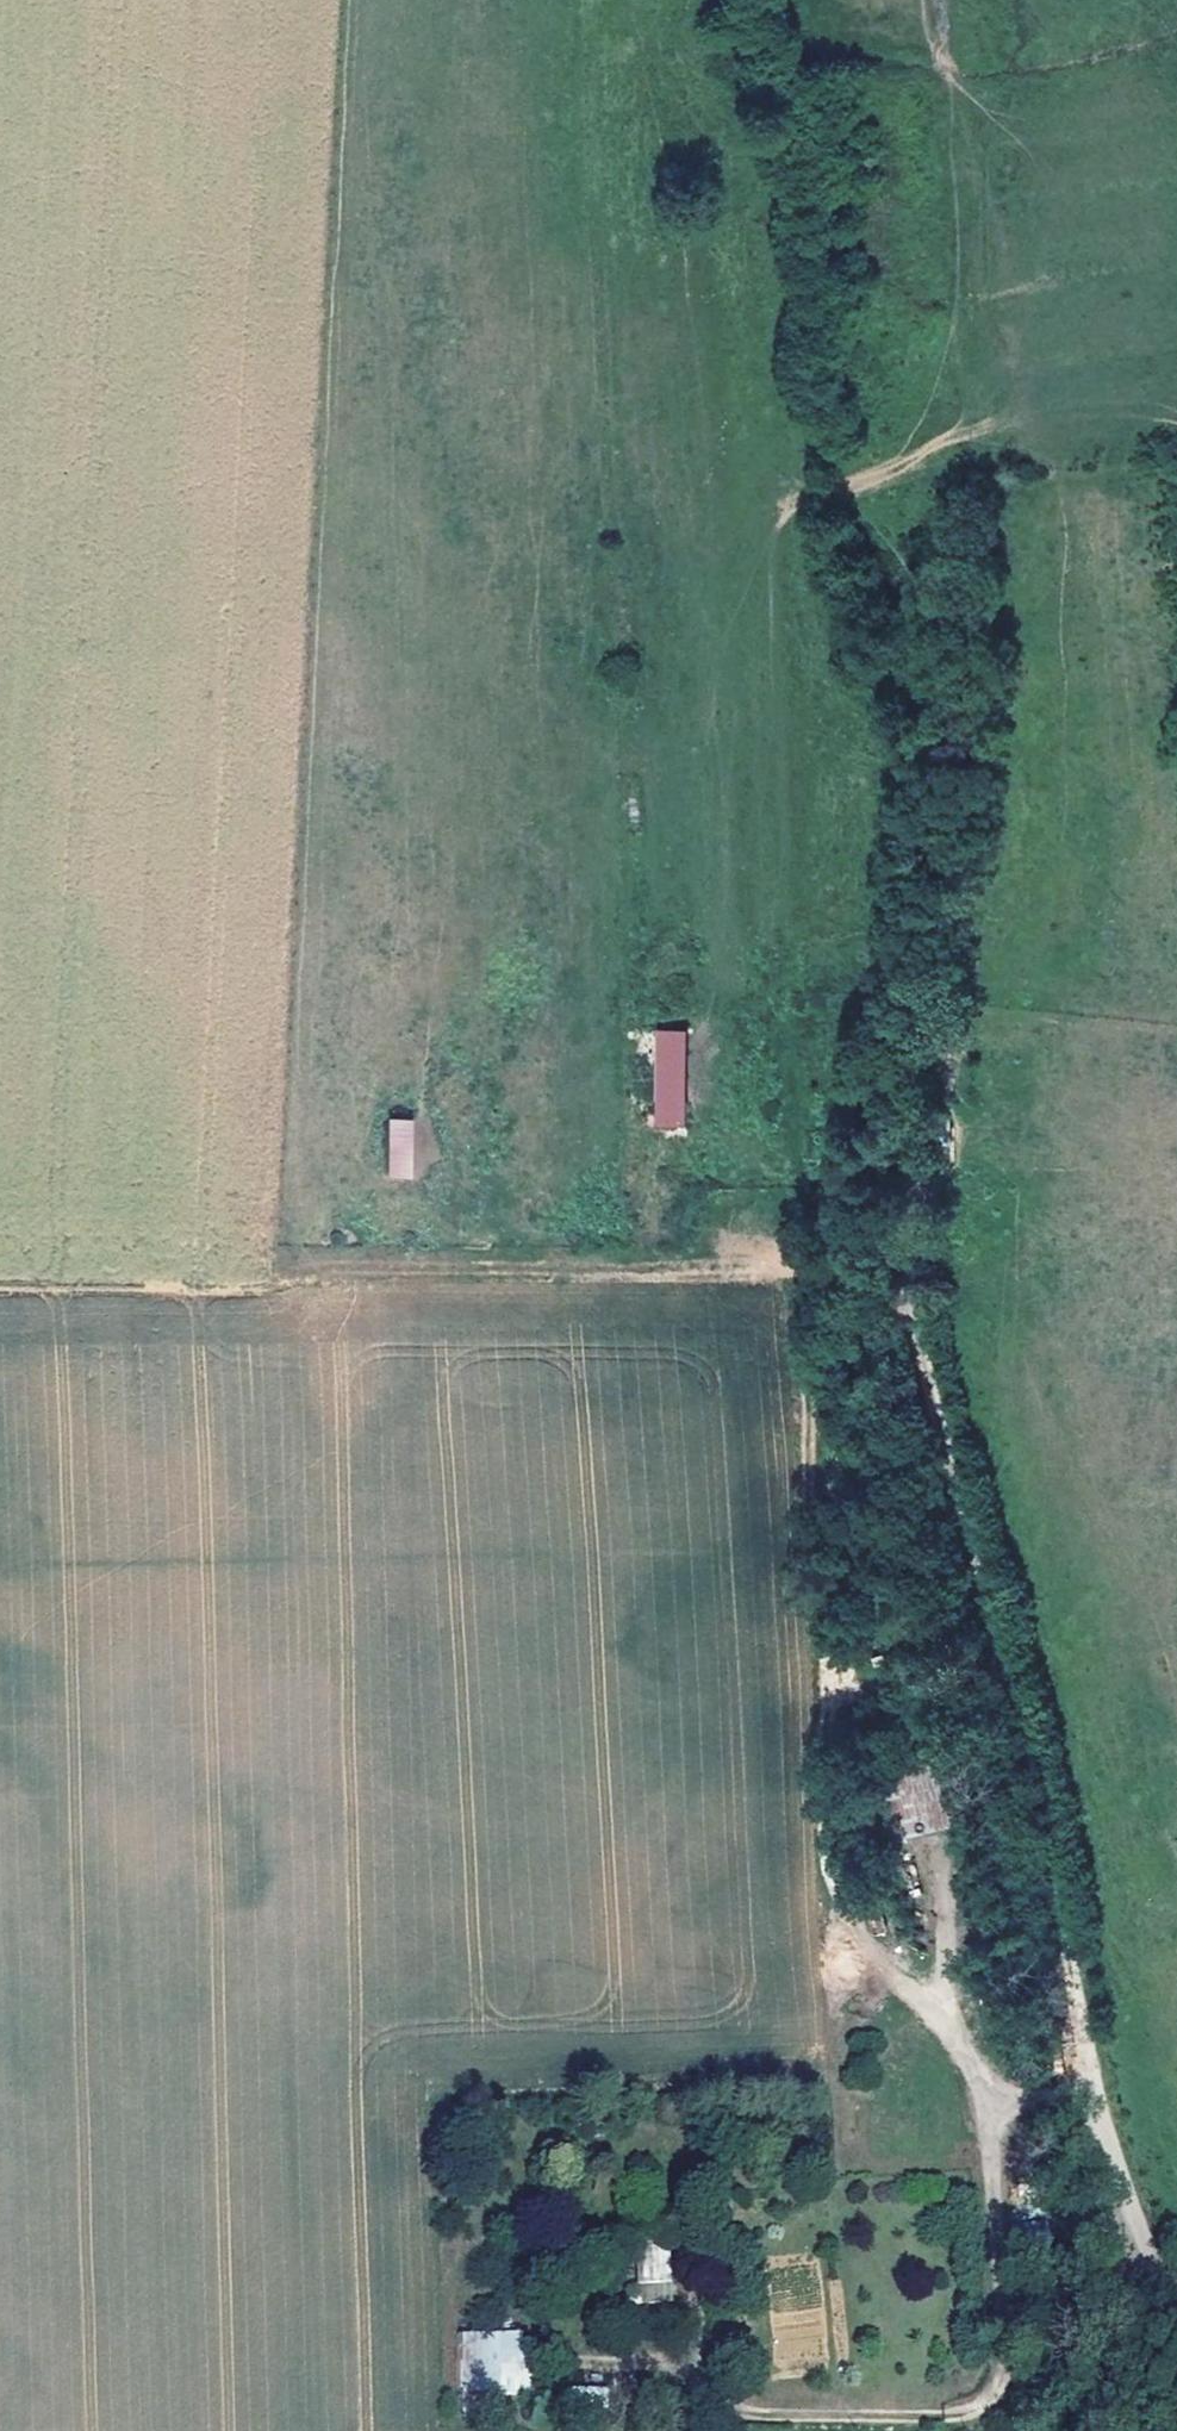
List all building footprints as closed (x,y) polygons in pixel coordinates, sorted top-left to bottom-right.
[(652,1127),(684,1127),(684,1031),(652,1031),(652,1127)] [(389,1178),(414,1178),(414,1119),(389,1119),(389,1178)] [(692,1129),(658,1128),(658,1173),(692,1175),(692,1129)] [(933,1747),(877,1763),(896,1834),(952,1818),(933,1747)] [(668,2247),(638,2248),(640,2282),(670,2280),(668,2247)] [(517,2335),(463,2336),(464,2413),(517,2410),(517,2335)] [(606,2404),(608,2387),(572,2384),(571,2402),(606,2404)]
